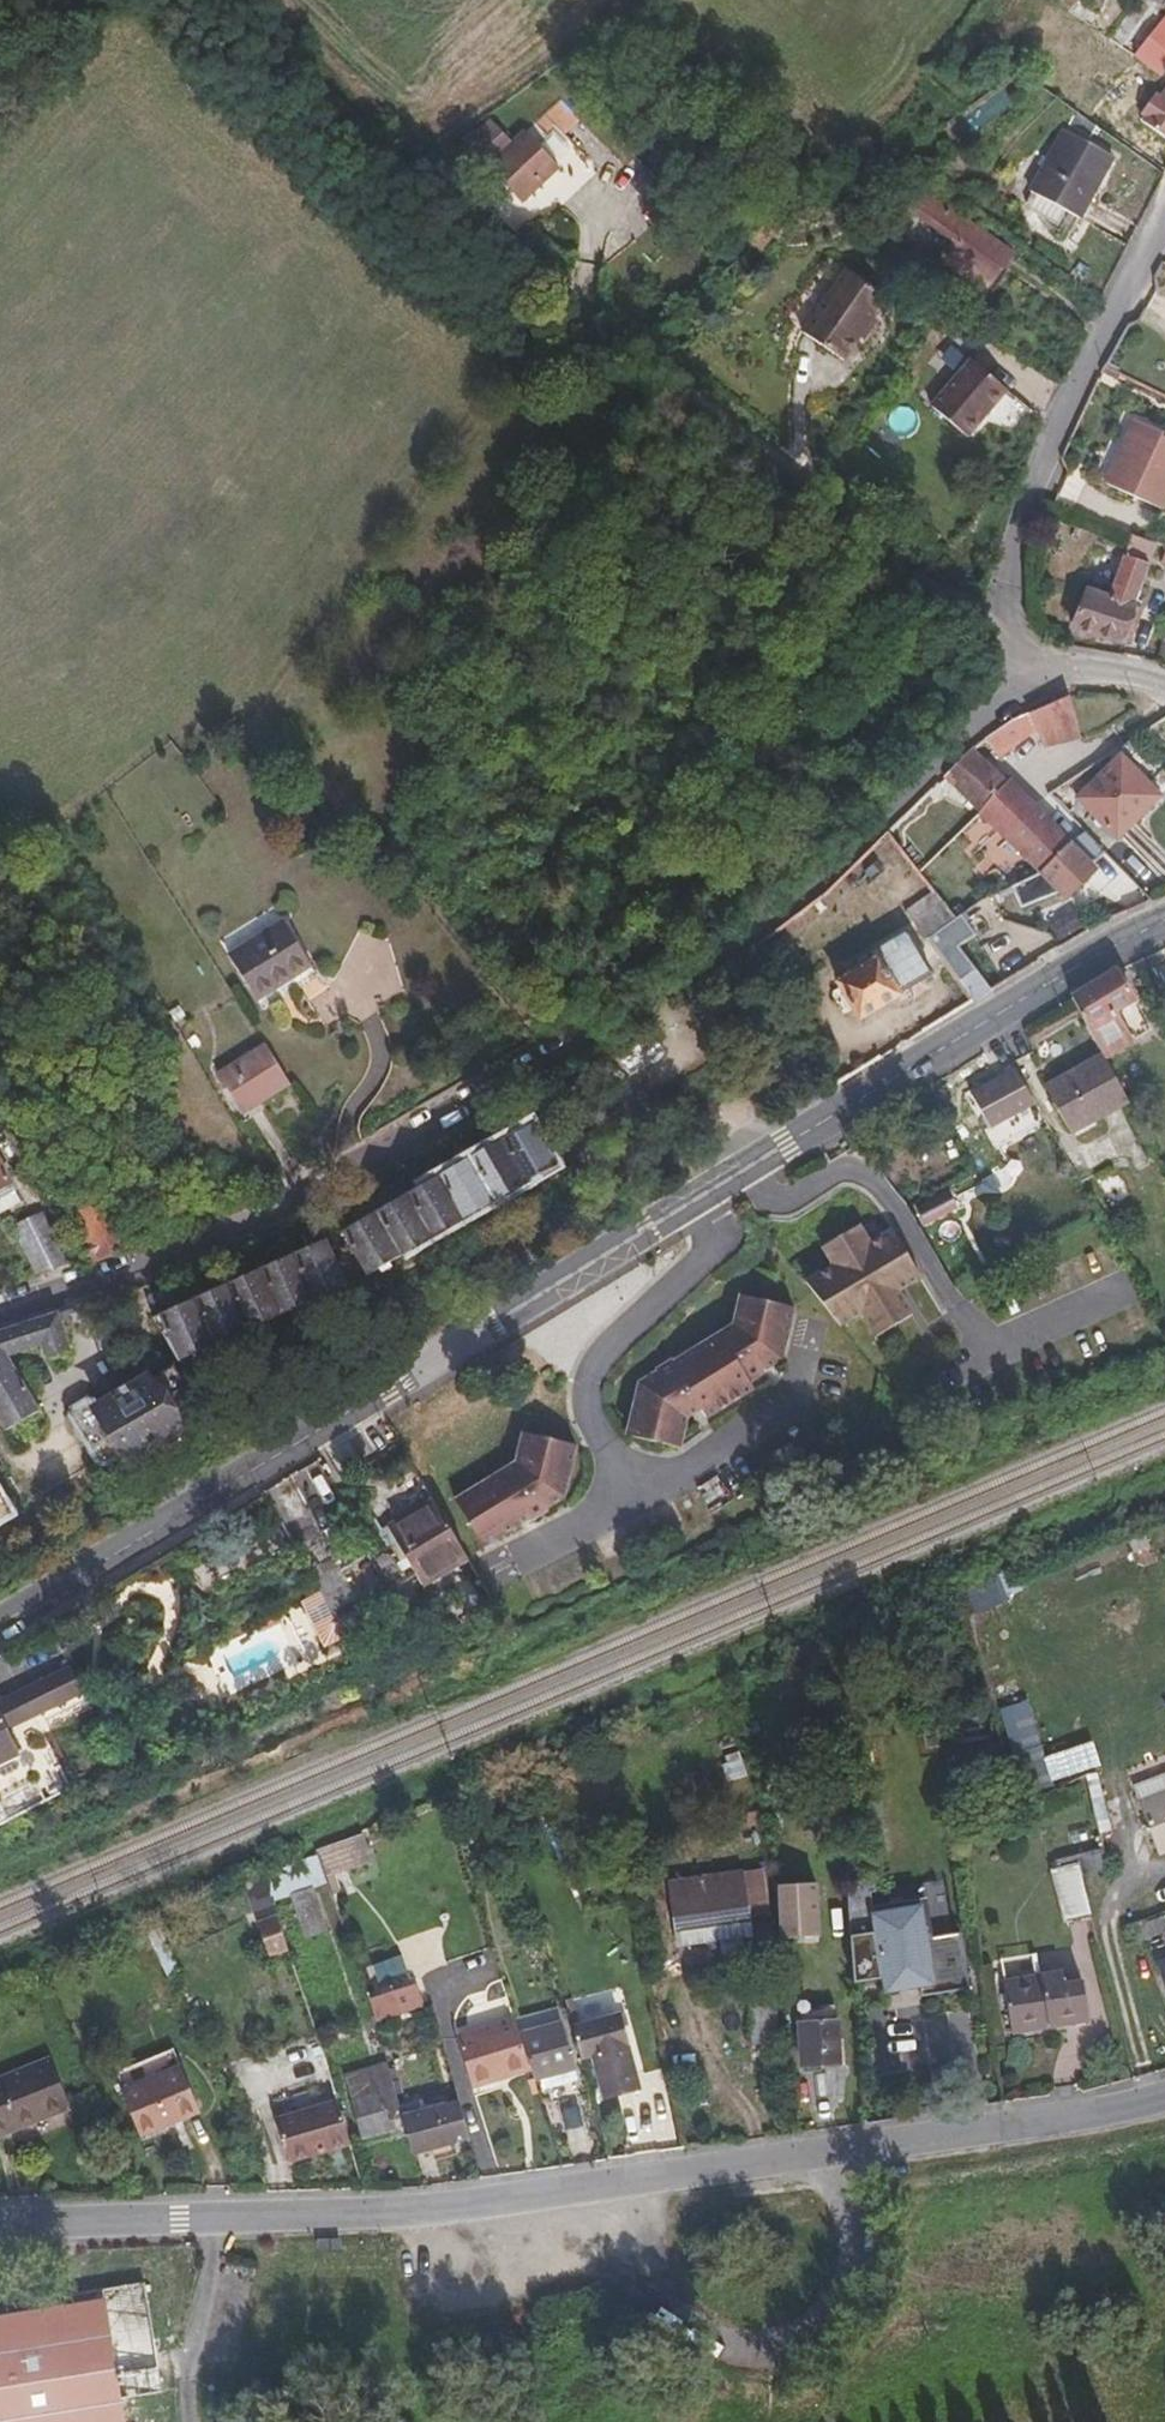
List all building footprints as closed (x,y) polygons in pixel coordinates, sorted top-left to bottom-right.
[(1119,53),(1160,83),(1164,76),(1164,22),(1148,10),(1119,53)] [(1164,143),(1164,118),(1154,135),(1164,143)] [(537,142),(526,130),(506,151),(483,130),(472,141),(466,137),(454,149),(516,210),(552,173),(529,151),(537,142)] [(1037,193),(1038,194),(1069,214),(1081,222),(1118,163),(1074,134),(1037,193)] [(1069,214),(1038,194),(1032,203),(1037,213),(1059,229),(1069,214)] [(946,258),(960,269),(987,244),(924,196),(911,214),(954,247),(946,258)] [(987,244),(960,269),(983,286),(1004,257),(987,244)] [(886,309),(845,279),(802,341),(842,371),(886,309)] [(926,417),(965,445),(1002,393),(963,365),(926,417)] [(1160,509),(1164,499),(1164,436),(1136,422),(1107,484),(1160,509)] [(1159,548),(1135,538),(1126,559),(1113,554),(1103,577),(1116,583),(1108,603),(1087,595),(1070,632),(1115,646),(1159,548)] [(1075,742),(1064,702),(1024,719),(1031,735),(1040,756),(1075,742)] [(1031,735),(1024,719),(1007,726),(981,743),(989,758),(1031,735)] [(940,782),(974,818),(1002,786),(970,753),(940,782)] [(1070,800),(1110,842),(1153,799),(1113,758),(1070,800)] [(1035,878),(1064,850),(1025,809),(1002,786),(974,818),(1035,878)] [(1064,850),(1035,878),(1060,904),(1103,862),(1079,836),(1064,850)] [(919,946),(922,944),(950,924),(932,900),(904,922),(919,946)] [(950,924),(922,944),(944,972),(969,1007),(989,995),(971,971),(975,968),(960,946),(979,935),(965,916),(950,924)] [(252,1011),(309,978),(283,933),(226,964),(252,1011)] [(834,990),(855,1025),(928,981),(903,940),(867,960),(871,968),(834,990)] [(756,960),(750,950),(741,955),(747,966),(756,960)] [(1145,994),(1130,968),(1113,977),(1129,1003),(1145,994)] [(1068,1004),(1096,1054),(1099,1058),(1145,1030),(1129,1003),(1113,977),(1068,1004)] [(251,1046),(226,1060),(251,1104),(275,1090),(251,1046)] [(1122,1100),(1099,1058),(1096,1054),(1038,1087),(1065,1133),(1122,1100)] [(237,1111),(251,1104),(226,1060),(212,1067),(237,1111)] [(968,1104),(986,1137),(1029,1114),(1011,1080),(968,1104)] [(551,1168),(526,1126),(494,1144),(519,1187),(551,1168)] [(519,1187),(494,1144),(464,1162),(488,1205),(519,1187)] [(488,1205),(464,1162),(433,1180),(458,1223),(488,1205)] [(458,1223),(433,1180),(401,1198),(426,1241),(458,1223)] [(133,1252),(98,1184),(54,1208),(84,1268),(133,1252)] [(426,1241),(401,1198),(370,1217),(394,1261),(426,1241)] [(911,1211),(917,1223),(932,1216),(927,1203),(911,1211)] [(31,1278),(57,1269),(29,1215),(3,1223),(31,1278)] [(394,1261),(370,1217),(338,1235),(363,1279),(394,1261)] [(921,1287),(894,1232),(868,1245),(861,1231),(819,1252),(828,1269),(804,1282),(833,1338),(863,1323),(876,1349),(918,1328),(902,1297),(921,1287)] [(306,1307),(342,1291),(322,1244),(286,1260),(306,1307)] [(269,1323),(306,1307),(286,1260),(249,1277),(269,1323)] [(237,1337),(269,1323),(249,1277),(218,1291),(237,1337)] [(916,1296),(922,1307),(936,1298),(930,1288),(916,1296)] [(202,1352),(237,1337),(218,1291),(182,1307),(202,1352)] [(651,1379),(632,1390),(621,1436),(624,1443),(672,1454),(680,1424),(694,1416),(699,1425),(746,1395),(743,1388),(758,1379),(757,1376),(774,1366),(787,1314),(734,1301),(727,1332),(667,1369),(665,1366),(649,1377),(651,1379)] [(169,1367),(202,1352),(182,1307),(148,1321),(169,1367)] [(55,1316),(0,1334),(0,1433),(33,1413),(2,1359),(33,1347),(41,1361),(66,1352),(55,1316)] [(179,1390),(166,1368),(94,1412),(90,1405),(80,1403),(65,1413),(65,1422),(92,1467),(101,1470),(122,1458),(125,1463),(176,1433),(159,1403),(179,1390)] [(446,1506),(475,1553),(521,1525),(523,1528),(539,1518),(538,1515),(557,1504),(567,1451),(520,1440),(513,1443),(507,1469),(446,1506)] [(406,1520),(440,1576),(461,1563),(426,1507),(406,1520)] [(416,1590),(440,1576),(406,1520),(383,1535),(416,1590)] [(83,1703),(69,1672),(0,1702),(0,1706),(12,1734),(83,1703)] [(1033,1792),(1101,1768),(1092,1743),(1044,1760),(1029,1717),(1009,1724),(1033,1792)] [(13,1758),(0,1732),(0,1764),(13,1758)] [(1164,1865),(1164,1864),(1164,1811),(1147,1818),(1164,1865)] [(307,1855),(321,1899),(329,1897),(323,1879),(362,1866),(353,1840),(307,1855)] [(1083,1885),(1107,1879),(1103,1863),(1079,1868),(1083,1885)] [(740,1867),(663,1881),(673,1931),(750,1917),(740,1867)] [(1052,1875),(1063,1927),(1091,1920),(1083,1885),(1079,1868),(1052,1875)] [(809,1882),(775,1884),(777,1934),(812,1932),(809,1882)] [(921,1941),(912,1899),(861,1910),(865,1926),(840,1932),(850,1980),(874,1975),(877,1990),(916,1982),(918,1993),(963,1984),(952,1934),(921,1941)] [(278,1925),(259,1930),(269,1965),(289,1959),(278,1925)] [(1164,2015),(1164,1972),(1157,1975),(1151,1978),(1164,2015)] [(995,1995),(1004,2042),(1077,2027),(1070,1993),(1054,1996),(1051,1983),(995,1995)] [(932,2004),(938,2034),(966,2028),(961,1998),(932,2004)] [(408,2003),(363,2018),(370,2040),(415,2026),(408,2003)] [(873,2019),(876,2043),(906,2039),(904,2014),(873,2019)] [(576,2066),(586,2063),(596,2097),(610,2094),(613,2105),(638,2098),(617,2022),(567,2036),(576,2066)] [(514,2048),(510,2032),(483,2040),(484,2042),(452,2052),(466,2098),(490,2091),(489,2088),(523,2078),(514,2048)] [(790,2036),(795,2079),(831,2075),(826,2033),(790,2036)] [(553,2036),(515,2047),(529,2091),(548,2085),(567,2079),(553,2036)] [(483,2040),(452,2049),(452,2052),(484,2042),(483,2040)] [(118,2087),(135,2136),(196,2115),(178,2066),(118,2087)] [(47,2067),(0,2084),(0,2139),(66,2115),(47,2067)] [(548,2085),(549,2092),(569,2087),(567,2079),(548,2085)] [(350,2112),(357,2138),(398,2125),(395,2116),(387,2092),(370,2098),(373,2104),(350,2112)] [(610,2094),(596,2097),(599,2109),(613,2105),(610,2094)] [(398,2125),(405,2148),(459,2131),(449,2098),(395,2116),(398,2125)] [(303,2135),(316,2165),(352,2154),(337,2110),(313,2118),(281,2127),(280,2128),(283,2141),(303,2135)] [(303,2135),(283,2141),(292,2173),(316,2165),(303,2135)] [(121,2400),(156,2393),(137,2287),(63,2300),(65,2314),(36,2319),(34,2313),(0,2320),(0,2421),(125,2421),(121,2400)]
